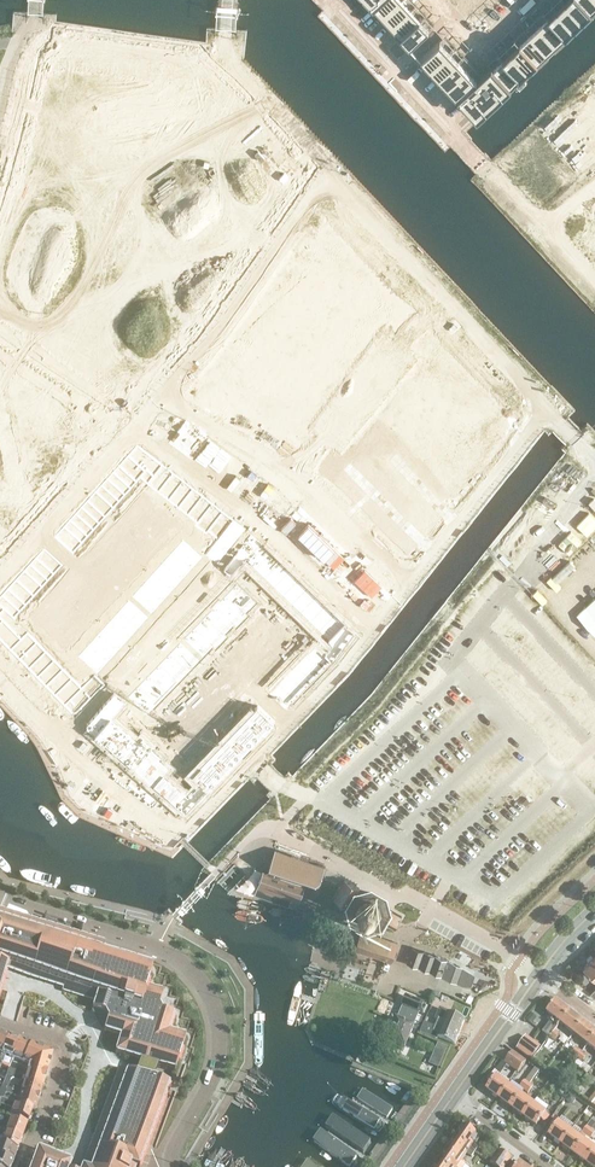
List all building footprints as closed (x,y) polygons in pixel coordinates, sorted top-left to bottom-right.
[(373,6),(382,15),(382,16),(399,0),(378,0),(373,6)] [(391,26),(411,8),(404,0),(399,0),(382,16),(391,26)] [(581,20),(582,18),(565,0),(564,0),(563,1),(556,7),(574,26),(581,20)] [(581,0),(565,0),(582,18),(591,10),(581,0)] [(591,10),(594,7),(594,0),(581,0),(591,10)] [(548,15),(566,34),(571,29),(574,26),(556,7),(553,10),(548,15)] [(411,8),(391,26),(401,36),(420,18),(411,8)] [(538,24),(556,43),(561,38),(566,34),(548,15),(543,20),(538,24)] [(401,36),(410,45),(429,27),(421,18),(420,18),(401,36)] [(533,29),(529,33),(547,52),(551,48),(556,43),(538,24),(533,29)] [(541,57),(547,52),(529,33),(523,38),(519,42),(537,61),(541,57)] [(430,67),(450,49),(449,49),(440,38),(420,57),(430,67)] [(519,42),(513,48),(511,50),(529,69),(531,67),(537,61),(519,42)] [(450,49),(430,67),(439,77),(459,59),(450,49)] [(520,77),(521,76),(529,69),(511,50),(503,57),(502,58),(520,77)] [(23,246),(27,232),(29,233),(32,224),(29,223),(32,214),(34,215),(37,204),(35,204),(37,195),(40,195),(45,176),(43,175),(45,166),(47,167),(50,157),(48,156),(51,147),(53,147),(55,139),(53,138),(57,125),(57,123),(59,113),(64,88),(70,89),(70,86),(96,89),(95,92),(107,94),(108,91),(133,94),(132,97),(145,99),(145,96),(157,97),(156,104),(157,105),(178,75),(165,73),(164,78),(156,77),(156,72),(133,69),(133,72),(124,71),(124,68),(123,68),(122,70),(114,69),(114,66),(96,64),(95,67),(87,66),(87,63),(85,63),(85,65),(77,64),(77,62),(69,60),(69,59),(39,53),(29,107),(27,117),(25,128),(28,129),(25,138),(21,137),(21,139),(25,140),(23,149),(20,148),(18,158),(20,159),(17,169),(14,168),(9,186),(12,187),(10,197),(7,196),(4,206),(6,207),(3,216),(0,215),(0,217),(3,218),(0,227),(0,237),(23,246)] [(502,58),(493,67),(510,86),(511,86),(520,77),(502,58)] [(459,59),(439,77),(440,78),(449,87),(468,69),(459,59)] [(479,80),(478,79),(458,97),(459,98),(477,117),(501,95),(510,86),(493,67),(479,80)] [(450,88),(458,97),(478,79),(477,79),(469,70),(468,69),(449,87),(450,88)] [(579,80),(594,97),(594,79),(588,72),(579,80)] [(183,77),(10,325),(81,374),(255,123),(216,81),(183,77)] [(570,88),(588,107),(594,100),(594,97),(579,80),(570,88)] [(570,88),(563,95),(580,114),(588,107),(570,88)] [(563,95),(556,102),(573,121),(580,114),(563,95)] [(556,102),(548,109),(565,128),(573,121),(556,102)] [(548,109),(539,118),(556,136),(565,128),(548,109)] [(539,118),(530,126),(547,145),(556,136),(539,118)] [(126,124),(124,128),(129,132),(132,128),(126,124)] [(530,126),(506,148),(534,178),(552,161),(542,149),(547,145),(530,126)] [(261,127),(245,149),(252,157),(272,139),(261,127)] [(124,128),(121,132),(127,136),(129,132),(124,128)] [(132,128),(129,132),(135,136),(138,132),(132,128)] [(121,132),(118,136),(124,140),(127,136),(121,132)] [(129,132),(127,136),(133,140),(135,136),(129,132)] [(118,136),(115,140),(121,144),(124,140),(118,136)] [(127,136),(124,140),(130,144),(133,140),(127,136)] [(272,139),(252,157),(260,165),(280,147),(272,139)] [(115,140),(112,144),(118,148),(121,144),(115,140)] [(124,140),(121,144),(127,148),(130,144),(124,140)] [(112,144),(110,148),(116,152),(118,148),(112,144)] [(121,144),(118,148),(124,152),(127,148),(121,144)] [(280,147),(260,165),(268,174),(288,155),(280,147)] [(110,148),(107,152),(113,156),(116,152),(110,148)] [(118,148),(116,152),(122,156),(124,152),(118,148)] [(107,152),(104,156),(110,160),(113,156),(107,152)] [(116,152),(113,156),(119,160),(122,156),(116,152)] [(288,155),(268,174),(276,182),(296,164),(288,155)] [(104,156),(101,160),(107,164),(110,160),(104,156)] [(113,156),(110,160),(116,164),(119,160),(113,156)] [(95,160),(92,164),(98,168),(101,164),(95,160)] [(110,160),(107,164),(113,168),(116,164),(110,160)] [(552,161),(534,178),(543,187),(561,170),(552,161)] [(92,164),(90,167),(95,172),(98,168),(92,164)] [(101,164),(98,168),(104,172),(107,168),(101,164)] [(296,164),(276,182),(288,195),(298,181),(299,181),(303,176),(302,175),(304,173),(296,164)] [(90,167),(87,171),(93,176),(95,172),(90,167)] [(98,168),(95,172),(101,176),(104,172),(98,168)] [(561,170),(543,187),(552,197),(571,180),(561,170)] [(87,171),(84,175),(90,180),(93,176),(87,171)] [(95,172),(93,176),(99,180),(101,176),(95,172)] [(234,172),(230,179),(234,182),(238,175),(234,172)] [(84,175),(81,179),(87,184),(90,180),(84,175)] [(238,175),(234,182),(237,184),(242,178),(238,175)] [(93,176),(90,180),(96,184),(99,180),(93,176)] [(81,179),(79,183),(84,187),(87,184),(81,179)] [(90,180),(87,184),(93,188),(96,184),(90,180)] [(571,180),(552,197),(562,208),(581,191),(571,180)] [(79,183),(76,187),(82,191),(84,187),(79,183)] [(87,184),(84,187),(90,192),(93,188),(87,184)] [(253,185),(248,192),(252,195),(257,188),(253,185)] [(219,186),(216,190),(223,195),(226,191),(219,186)] [(76,187),(73,191),(79,195),(82,191),(76,187)] [(84,187),(82,191),(88,196),(90,192),(84,187)] [(257,188),(252,195),(256,197),(261,191),(257,188)] [(216,190),(213,194),(220,199),(223,195),(216,190)] [(82,191),(79,195),(85,200),(88,196),(82,191)] [(75,197),(73,201),(79,205),(81,201),(75,197)] [(253,200),(246,210),(267,225),(275,215),(265,208),(253,200)] [(73,201),(70,205),(76,209),(79,205),(73,201)] [(81,201),(79,205),(84,210),(87,206),(81,201)] [(269,201),(265,208),(275,215),(279,208),(269,201)] [(573,220),(583,230),(594,218),(594,206),(592,203),(573,220)] [(70,205),(67,209),(73,213),(76,209),(70,205)] [(79,205),(76,209),(82,213),(84,210),(79,205)] [(205,206),(202,210),(209,215),(212,211),(205,206)] [(67,209),(64,213),(70,217),(73,213),(67,209)] [(76,209),(73,213),(79,217),(82,213),(76,209)] [(321,209),(301,239),(311,246),(311,245),(321,232),(327,238),(338,227),(321,209)] [(202,210),(199,214),(206,219),(209,215),(202,210)] [(246,210),(239,220),(260,235),(267,225),(246,210)] [(64,213),(62,217),(68,221),(70,217),(64,213)] [(73,213),(70,217),(76,221),(79,217),(73,213)] [(62,217),(59,221),(65,225),(68,221),(62,217)] [(70,217),(68,221),(73,225),(76,221),(70,217)] [(583,230),(592,239),(594,236),(594,218),(583,230)] [(239,220),(232,231),(253,246),(260,235),(239,220)] [(59,221),(56,225),(62,229),(65,225),(59,221)] [(68,221),(65,225),(71,229),(73,225),(68,221)] [(56,225),(53,229),(59,233),(62,229),(56,225)] [(65,225),(62,229),(68,233),(71,229),(65,225)] [(190,227),(188,231),(194,236),(197,232),(190,227)] [(338,227),(327,238),(344,257),(345,257),(356,246),(338,227)] [(53,229),(51,233),(57,237),(59,233),(53,229)] [(62,229),(59,233),(65,237),(68,233),(62,229)] [(188,231),(185,235),(192,240),(194,236),(188,231)] [(232,231),(224,241),(246,256),(253,246),(232,231)] [(59,233),(57,237),(62,241),(65,237),(59,233)] [(2,321),(29,248),(23,246),(0,237),(0,320),(2,321)] [(301,239),(296,246),(316,260),(321,252),(311,245),(311,246),(301,239)] [(296,246),(291,253),(311,267),(316,260),(296,246)] [(344,257),(338,263),(347,273),(365,256),(356,246),(345,257),(344,257)] [(176,248),(173,252),(180,257),(182,253),(176,248)] [(173,252),(170,256),(177,261),(180,257),(173,252)] [(338,252),(333,260),(337,262),(342,255),(338,252)] [(291,253),(286,260),(306,274),(311,267),(291,253)] [(365,256),(347,273),(356,282),(374,265),(365,256)] [(326,257),(321,264),(325,267),(330,259),(326,257)] [(286,260),(278,271),(298,285),(306,274),(286,260)] [(210,262),(202,273),(224,288),(225,287),(226,288),(229,283),(228,282),(231,277),(210,262)] [(321,264),(316,271),(320,274),(325,267),(321,264)] [(374,265),(356,282),(364,291),(382,274),(374,265)] [(161,270),(158,274),(165,278),(167,274),(161,270)] [(278,271),(273,278),(293,292),(298,285),(278,271)] [(316,271),(311,278),(315,281),(320,274),(316,271)] [(202,273),(195,283),(217,299),(220,294),(221,294),(224,290),(223,289),(224,288),(202,273)] [(158,274),(155,278),(162,282),(165,278),(158,274)] [(382,274),(364,291),(373,300),(391,283),(382,274)] [(333,276),(330,280),(336,285),(339,281),(333,276)] [(273,278),(268,285),(288,299),(293,292),(273,278)] [(339,281),(336,285),(342,289),(345,285),(339,281)] [(195,283),(187,294),(209,309),(210,309),(212,305),(213,303),(216,300),(217,299),(195,283)] [(308,283),(303,289),(307,292),(312,286),(308,283)] [(391,283),(373,300),(382,310),(400,293),(391,283)] [(268,285),(263,292),(283,307),(288,299),(268,285)] [(303,289),(298,296),(302,299),(307,292),(303,289)] [(146,291),(143,295),(150,300),(153,296),(146,291)] [(354,291),(351,295),(357,299),(360,295),(354,291)] [(263,292),(258,300),(278,314),(283,307),(263,292)] [(400,293),(382,310),(390,319),(391,319),(409,302),(400,293)] [(143,295),(141,299),(147,304),(150,300),(143,295)] [(298,296),(293,303),(297,306),(302,299),(298,296)] [(258,300),(253,307),(273,321),(278,314),(258,300)] [(390,319),(373,335),(386,343),(419,313),(409,302),(391,319),(390,319)] [(293,303),(288,310),(292,313),(297,306),(293,303)] [(253,307),(248,314),(268,328),(273,321),(253,307)] [(133,310),(130,314),(137,318),(140,314),(133,310)] [(288,310),(283,318),(287,320),(292,313),(288,310)] [(351,312),(348,316),(354,321),(357,317),(351,312)] [(130,314),(128,317),(134,322),(137,319),(137,318),(130,314)] [(248,314),(240,326),(260,340),(268,328),(248,314)] [(283,318),(278,325),(282,328),(287,320),(283,318)] [(361,319),(358,323),(364,328),(367,324),(361,319)] [(427,322),(396,351),(408,361),(420,350),(419,349),(437,333),(427,322)] [(165,324),(157,333),(177,350),(185,342),(165,324)] [(367,324),(364,328),(370,332),(373,328),(367,324)] [(278,325),(273,332),(277,335),(282,328),(278,325)] [(341,327),(337,333),(341,336),(345,330),(341,327)] [(355,327),(346,339),(368,354),(377,342),(355,327)] [(273,332),(269,338),(273,341),(277,335),(273,332)] [(157,333),(150,342),(170,359),(177,350),(157,333)] [(337,333),(333,339),(337,342),(341,336),(337,333)] [(437,333),(419,349),(420,350),(428,359),(446,342),(437,333)] [(230,340),(226,347),(246,361),(251,354),(251,353),(231,339),(230,340)] [(346,339),(338,352),(359,367),(368,354),(346,339)] [(113,340),(107,348),(127,362),(133,354),(113,340)] [(150,342),(142,351),(152,360),(161,368),(162,368),(170,359),(150,342)] [(446,342),(428,359),(437,368),(455,352),(446,342)] [(221,353),(220,354),(241,368),(241,367),(246,361),(226,347),(221,353)] [(324,351),(320,357),(324,360),(328,354),(324,351)] [(338,352),(329,364),(351,379),(359,367),(338,352)] [(455,352),(437,368),(445,377),(463,361),(455,352)] [(220,354),(213,362),(232,378),(241,368),(220,354)] [(256,357),(251,364),(255,367),(260,360),(256,357)] [(320,357),(316,363),(320,366),(324,360),(320,357)] [(152,360),(146,366),(155,374),(161,368),(152,360)] [(416,361),(413,364),(418,369),(422,365),(416,361)] [(463,361),(445,377),(454,386),(472,370),(463,361)] [(205,370),(205,371),(213,378),(213,379),(220,385),(223,388),(232,378),(213,362),(206,371),(205,370)] [(251,364),(246,372),(250,374),(255,367),(251,364)] [(329,364),(321,376),(342,391),(351,379),(329,364)] [(422,365),(418,369),(424,373),(427,370),(422,365)] [(411,368),(401,380),(422,397),(432,385),(411,368)] [(472,370),(454,386),(462,395),(480,379),(472,370)] [(213,378),(205,371),(180,399),(209,415),(221,394),(220,395),(216,393),(208,388),(213,379),(213,378)] [(246,372),(242,378),(246,380),(250,374),(246,372)] [(432,373),(429,377),(434,382),(438,378),(432,373)] [(307,376),(303,382),(307,385),(311,379),(307,376)] [(321,376),(312,388),(334,404),(342,391),(321,376)] [(213,379),(208,388),(216,393),(220,385),(213,379)] [(480,379),(462,395),(471,405),(472,403),(478,399),(477,398),(489,388),(480,379)] [(401,380),(392,392),(412,409),(422,397),(401,380)] [(303,382),(298,388),(302,391),(307,385),(303,382)] [(312,388),(303,401),(325,416),(334,404),(312,388)] [(489,388),(477,398),(478,399),(481,402),(495,417),(507,407),(489,388)] [(437,389),(432,396),(436,399),(441,393),(437,389)] [(245,390),(242,394),(248,398),(251,394),(245,390)] [(392,392),(382,404),(403,420),(412,409),(392,392)] [(221,394),(209,415),(220,422),(232,400),(221,394)] [(461,394),(455,399),(459,402),(464,397),(461,394)] [(432,396),(428,401),(432,404),(436,399),(432,396)] [(256,398),(253,402),(259,406),(262,402),(256,398)] [(478,399),(472,403),(476,407),(481,402),(478,399)] [(232,400),(220,422),(231,428),(243,407),(232,400)] [(290,400),(286,406),(290,409),(294,403),(290,400)] [(303,401),(295,414),(316,429),(325,416),(303,401)] [(262,402),(259,406),(265,410),(268,406),(262,402)] [(471,405),(467,408),(471,412),(476,407),(472,403),(471,405)] [(382,404),(373,415),(394,432),(403,420),(382,404)] [(243,407),(231,428),(243,435),(255,413),(243,407)] [(507,407),(495,417),(502,425),(496,433),(508,443),(523,424),(507,407)] [(423,408),(418,413),(422,416),(427,411),(423,408)] [(283,410),(278,416),(282,419),(284,417),(287,413),(283,410)] [(255,413),(243,435),(254,441),(266,420),(255,413)] [(287,413),(284,417),(290,421),(293,417),(287,413)] [(418,413),(414,419),(417,422),(422,416),(418,413)] [(373,415),(364,427),(384,444),(394,432),(373,415)] [(282,419),(280,423),(293,430),(296,425),(290,421),(284,417),(282,419)] [(293,417),(290,421),(296,425),(298,421),(293,417)] [(266,420),(254,441),(265,448),(276,428),(277,429),(277,428),(278,427),(266,420)] [(480,420),(475,425),(479,428),(484,423),(480,420)] [(364,427),(354,439),(375,455),(384,444),(364,427)] [(489,427),(481,438),(500,453),(508,443),(496,433),(489,427)] [(276,428),(265,448),(275,453),(291,462),(304,470),(322,437),(310,429),(301,443),(291,437),(286,434),(281,431),(277,429),(276,428)] [(31,436),(30,438),(34,440),(38,434),(34,431),(31,436)] [(404,431),(399,437),(403,440),(408,434),(404,431)] [(468,435),(463,440),(467,443),(472,438),(468,435)] [(399,437),(395,442),(399,445),(403,440),(399,437)] [(481,438),(473,448),(492,463),(500,453),(481,438)] [(354,439),(344,451),(365,467),(375,455),(354,439)] [(463,440),(459,446),(463,449),(467,443),(463,440)] [(328,442),(310,473),(319,478),(319,479),(323,475),(336,461),(337,461),(337,462),(344,455),(328,442)] [(51,445),(46,451),(49,454),(55,448),(51,445)] [(137,446),(118,467),(137,482),(140,478),(146,472),(153,478),(162,466),(137,446)] [(25,448),(22,452),(28,457),(31,454),(25,448)] [(55,448),(49,454),(53,457),(58,451),(55,448)] [(473,448),(464,459),(483,474),(492,463),(473,448)] [(22,452),(19,456),(25,461),(28,457),(22,452)] [(385,454),(381,460),(384,463),(389,457),(385,454)] [(63,460),(58,467),(67,475),(72,468),(63,460)] [(381,460),(376,466),(380,469),(384,463),(381,460)] [(323,475),(319,479),(329,489),(347,471),(337,462),(337,461),(336,461),(323,475)] [(147,485),(158,493),(173,474),(162,466),(153,478),(147,485)] [(376,466),(371,472),(375,475),(380,469),(376,466)] [(9,467),(6,470),(12,476),(15,472),(9,467)] [(118,467),(112,473),(131,490),(137,483),(137,482),(118,467)] [(359,468),(356,472),(362,477),(365,473),(359,468)] [(441,469),(436,474),(440,477),(444,472),(441,469)] [(6,470),(2,474),(8,479),(12,476),(6,470)] [(347,471),(329,489),(340,499),(357,482),(347,471)] [(455,471),(446,482),(465,497),(474,486),(455,471)] [(140,478),(147,485),(153,478),(146,472),(140,478)] [(112,473),(107,480),(125,496),(131,490),(112,473)] [(365,473),(362,477),(368,481),(371,477),(365,473)] [(173,474),(158,493),(168,501),(183,482),(173,474)] [(436,474),(431,480),(435,483),(440,477),(436,474)] [(30,476),(22,485),(42,503),(50,494),(30,476)] [(107,480),(101,486),(119,503),(125,496),(107,480)] [(183,482),(168,501),(178,509),(193,490),(183,482)] [(357,482),(340,499),(350,509),(367,492),(357,482)] [(446,482),(437,493),(456,508),(465,497),(446,482)] [(22,485),(14,494),(34,512),(34,511),(35,512),(39,507),(38,507),(42,503),(22,485)] [(101,486),(95,493),(113,509),(119,503),(101,486)] [(382,487),(379,491),(384,495),(387,492),(382,487)] [(193,490),(178,509),(187,516),(203,497),(193,490)] [(423,490),(419,496),(423,499),(427,493),(423,490)] [(367,492),(350,509),(360,519),(378,502),(367,492)] [(387,492),(384,495),(390,500),(393,496),(387,492)] [(95,493),(87,502),(105,518),(113,509),(95,493)] [(437,493),(428,503),(448,519),(456,508),(437,493)] [(14,494),(6,503),(25,521),(29,517),(30,518),(34,514),(33,513),(34,512),(14,494)] [(136,495),(131,501),(134,504),(140,498),(136,495)] [(419,496),(414,501),(418,505),(423,499),(419,496)] [(203,497),(187,516),(197,524),(212,505),(203,497)] [(131,501),(125,508),(128,511),(134,504),(131,501)] [(87,502),(81,508),(99,525),(105,518),(87,502)] [(378,502),(360,519),(371,530),(388,512),(378,502)] [(0,510),(0,515),(17,530),(21,527),(22,527),(26,523),(25,522),(25,521),(6,503),(0,510)] [(428,503),(420,514),(439,529),(448,519),(428,503)] [(402,504),(399,507),(405,512),(407,509),(408,508),(402,504)] [(212,505),(197,524),(207,532),(223,513),(212,505)] [(81,508),(75,515),(93,531),(99,525),(81,508)] [(125,508),(119,514),(123,517),(128,511),(125,508)] [(405,512),(403,515),(407,518),(411,512),(407,509),(405,512)] [(388,512),(371,530),(381,540),(391,530),(398,523),(388,512)] [(223,513),(207,532),(217,540),(232,520),(223,513)] [(420,514),(413,523),(432,538),(439,529),(420,514)] [(9,540),(17,530),(0,515),(0,531),(9,540)] [(75,515),(69,521),(88,537),(93,531),(75,515)] [(116,518),(111,523),(114,526),(119,521),(116,518)] [(217,540),(205,555),(217,565),(245,530),(232,520),(217,540)] [(69,521),(64,528),(82,544),(88,537),(69,521)] [(391,530),(381,540),(409,567),(432,538),(413,523),(412,522),(407,528),(399,538),(391,530)] [(398,523),(391,530),(399,538),(407,528),(399,522),(398,523)] [(111,523),(105,530),(108,533),(114,526),(111,523)] [(55,537),(54,537),(73,554),(82,544),(64,528),(55,537)] [(184,529),(181,533),(186,537),(189,534),(184,529)] [(105,530),(99,536),(103,539),(108,533),(105,530)] [(1,549),(9,540),(0,531),(0,548),(1,549)] [(189,534),(186,538),(191,542),(194,539),(189,534)] [(250,535),(223,569),(232,576),(232,575),(238,570),(246,562),(262,544),(262,543),(250,535)] [(99,536),(93,543),(97,546),(102,539),(99,536)] [(182,540),(172,552),(192,569),(202,558),(182,540)] [(93,543),(88,549),(91,552),(97,546),(93,543)] [(262,544),(246,562),(255,570),(272,553),(262,544)] [(391,592),(400,584),(366,548),(357,556),(391,592)] [(540,548),(525,564),(547,584),(571,558),(561,548),(551,558),(540,548)] [(44,550),(35,559),(54,575),(62,566),(44,549),(43,550),(44,550)] [(87,549),(83,554),(86,557),(91,552),(87,549)] [(158,549),(153,555),(156,558),(161,552),(158,549)] [(172,552),(162,563),(182,580),(192,569),(172,552)] [(272,553),(255,570),(264,579),(281,562),(272,553)] [(153,555),(148,560),(152,563),(156,558),(153,555)] [(35,559),(30,565),(48,582),(54,575),(35,559)] [(281,562),(264,579),(273,589),(290,571),(281,562)] [(162,563),(152,574),(172,592),(182,580),(162,563)] [(30,565),(24,572),(42,588),(48,582),(30,565)] [(241,573),(238,570),(232,575),(236,579),(241,573)] [(290,571),(273,589),(282,597),(299,579),(290,571)] [(24,572),(16,581),(34,597),(42,588),(24,572)] [(138,572),(133,577),(136,580),(141,575),(138,572)] [(152,574),(142,585),(162,603),(172,592),(152,574)] [(64,575),(60,580),(63,583),(68,578),(64,575)] [(133,577),(128,582),(131,585),(136,580),(133,577)] [(299,579),(282,597),(291,606),(308,588),(299,579)] [(59,580),(54,587),(57,590),(63,583),(59,580)] [(16,581),(7,590),(26,606),(34,597),(16,581)] [(142,585),(132,597),(151,614),(162,603),(142,585)] [(236,585),(225,596),(244,614),(255,603),(236,585)] [(251,593),(254,590),(249,585),(246,588),(251,593)] [(53,587),(48,593),(51,596),(57,590),(53,587)] [(308,588),(291,606),(300,614),(317,597),(308,588)] [(7,590),(1,596),(20,613),(26,606),(7,590)] [(254,590),(251,593),(256,598),(259,595),(254,590)] [(48,593),(43,599),(46,602),(51,596),(48,593)] [(4,611),(14,620),(14,619),(20,613),(1,596),(0,598),(0,608),(4,611)] [(225,596),(215,607),(234,625),(244,614),(225,596)] [(317,597),(300,614),(309,623),(326,606),(317,597)] [(114,598),(109,604),(112,607),(117,601),(114,598)] [(586,607),(594,617),(594,599),(586,607)] [(128,600),(118,612),(138,629),(148,618),(128,600)] [(267,608),(270,605),(272,603),(269,600),(264,605),(267,608)] [(272,603),(270,605),(275,610),(278,607),(273,602),(272,603)] [(109,604),(104,609),(107,612),(112,607),(109,604)] [(36,606),(31,612),(35,615),(39,609),(36,606)] [(326,606),(309,623),(319,632),(336,615),(326,606)] [(215,607),(205,618),(224,636),(234,625),(215,607)] [(263,612),(260,609),(255,614),(259,617),(263,612)] [(31,612),(26,618),(29,621),(35,615),(31,612)] [(118,612),(108,623),(128,641),(138,629),(118,612)] [(336,615),(319,632),(328,641),(345,624),(336,615)] [(290,625),(293,621),(288,616),(285,620),(290,625)] [(25,618),(20,624),(23,627),(29,621),(25,618)] [(205,618),(194,628),(213,647),(224,636),(205,618)] [(94,621),(89,626),(92,629),(97,624),(94,621)] [(298,626),(293,621),(290,625),(295,630),(298,626)] [(0,625),(0,641),(10,651),(21,640),(3,622),(0,625)] [(108,623),(98,634),(118,652),(128,641),(108,623)] [(332,646),(325,655),(332,662),(355,634),(345,624),(328,641),(332,646)] [(240,630),(243,634),(248,629),(245,625),(240,630)] [(89,626),(84,631),(88,634),(92,629),(89,626)] [(43,627),(40,630),(45,635),(48,632),(43,627)] [(194,628),(183,639),(202,658),(213,647),(194,628)] [(304,629),(299,634),(303,637),(307,632),(304,629)] [(238,639),(243,634),(240,630),(235,636),(238,639)] [(23,632),(18,636),(21,640),(26,635),(23,632)] [(48,632),(45,635),(51,640),(54,637),(48,632)] [(21,640),(10,651),(19,661),(37,644),(27,634),(21,640)] [(98,634),(88,645),(107,663),(118,652),(98,634)] [(296,647),(299,650),(304,645),(301,642),(296,647)] [(318,642),(315,645),(320,650),(323,647),(318,642)] [(180,643),(169,654),(188,673),(199,661),(180,643)] [(37,644),(19,661),(28,670),(46,653),(37,644)] [(88,645),(77,657),(97,674),(107,663),(88,645)] [(314,646),(305,656),(322,673),(332,663),(333,663),(332,662),(325,655),(320,650),(315,645),(314,646)] [(60,646),(57,650),(62,654),(65,651),(60,646)] [(224,647),(219,652),(222,655),(227,650),(224,647)] [(299,650),(296,647),(291,652),(294,656),(299,650)] [(65,651),(62,655),(67,659),(70,656),(65,651)] [(222,655),(219,652),(214,657),(217,660),(222,655)] [(46,653),(28,670),(37,679),(54,662),(46,653)] [(169,654),(159,665),(178,683),(188,673),(169,654)] [(305,656),(295,666),(313,683),(322,673),(305,656)] [(278,666),(281,669),(286,664),(283,661),(278,666)] [(54,662),(37,679),(45,688),(63,671),(54,662)] [(78,663),(75,667),(81,671),(84,668),(78,663)] [(159,665),(148,676),(167,694),(178,683),(159,665)] [(281,669),(278,666),(273,671),(276,674),(281,669)] [(295,666),(287,674),(304,691),(313,683),(295,666)] [(84,668),(81,672),(86,676),(89,673),(84,668)] [(550,668),(539,677),(543,682),(554,673),(550,668)] [(63,671),(45,688),(54,697),(72,680),(63,671)] [(199,673),(194,678),(197,681),(202,676),(199,673)] [(287,674),(278,684),(295,701),(304,691),(287,674)] [(81,689),(64,706),(72,715),(76,715),(104,687),(105,686),(94,676),(94,677),(81,689)] [(148,676),(138,686),(157,705),(167,694),(148,676)] [(192,686),(197,681),(194,678),(189,683),(192,686)] [(72,680),(54,697),(64,706),(81,689),(72,680)] [(268,683),(265,680),(260,685),(263,688),(268,683)] [(269,693),(268,693),(286,711),(287,710),(286,710),(295,701),(278,684),(269,693)] [(138,686),(127,698),(146,716),(157,705),(138,686)] [(91,719),(86,724),(87,728),(95,736),(111,718),(125,701),(114,692),(113,693),(92,718),(91,717),(90,718),(91,719)] [(173,699),(176,703),(181,697),(178,694),(173,699)] [(251,700),(248,697),(243,702),(247,705),(251,700)] [(168,704),(171,708),(176,703),(173,699),(168,704)] [(134,710),(129,705),(126,708),(131,713),(134,710)] [(257,705),(248,715),(265,732),(275,722),(275,723),(275,722),(273,720),(257,705)] [(134,710),(131,713),(136,718),(139,715),(134,710)] [(229,717),(232,720),(237,714),(234,711),(229,717)] [(248,715),(238,725),(256,742),(265,732),(248,715)] [(157,716),(152,721),(156,724),(160,719),(157,716)] [(227,725),(232,720),(229,717),(224,722),(227,725)] [(111,718),(95,736),(105,744),(120,726),(111,718)] [(149,731),(152,727),(147,722),(143,726),(149,731)] [(238,725),(229,734),(246,751),(256,742),(238,725)] [(120,726),(105,744),(114,752),(130,734),(120,726)] [(152,727),(149,731),(154,736),(157,732),(152,727)] [(216,730),(211,735),(214,738),(219,733),(216,730)] [(471,741),(479,747),(485,738),(477,732),(471,741)] [(130,734),(114,752),(123,760),(139,742),(130,734)] [(229,734),(220,744),(237,760),(246,751),(229,734)] [(214,738),(211,735),(206,740),(209,744),(214,738)] [(163,743),(168,748),(172,745),(166,740),(163,743)] [(139,742),(123,760),(134,769),(150,751),(139,742)] [(220,744),(211,753),(228,770),(237,760),(220,744)] [(168,748),(174,753),(177,750),(172,745),(168,748)] [(201,752),(197,749),(192,754),(196,758),(201,752)] [(150,751),(134,769),(143,777),(159,759),(150,751)] [(211,753),(201,763),(219,780),(228,770),(211,753)] [(191,763),(196,758),(192,754),(187,759),(191,763)] [(159,759),(143,777),(154,786),(164,775),(170,768),(159,759)] [(192,773),(191,773),(201,783),(208,790),(209,790),(219,780),(201,763),(192,773)] [(164,775),(154,786),(173,803),(183,791),(164,775)] [(183,791),(173,803),(186,814),(187,813),(195,804),(209,790),(208,790),(201,783),(188,796),(183,791)] [(305,886),(317,890),(325,867),(275,849),(267,871),(263,870),(257,888),(299,902),(305,886)] [(378,917),(383,908),(380,898),(371,893),(361,896),(356,893),(359,888),(345,880),(334,899),(349,907),(351,902),(356,905),(355,905),(358,915),(367,920),(378,917)] [(101,956),(104,948),(0,916),(0,990),(8,966),(65,983),(62,991),(95,1001),(92,1010),(99,1012),(98,1017),(99,1020),(101,1023),(106,1025),(104,1032),(120,1037),(115,1054),(141,1062),(137,1075),(118,1068),(82,1166),(130,1166),(131,1166),(139,1166),(141,1162),(142,1160),(144,1153),(144,1154),(145,1152),(147,1145),(148,1144),(150,1137),(151,1137),(151,1136),(153,1129),(154,1129),(154,1128),(156,1121),(157,1121),(157,1120),(159,1113),(160,1113),(160,1112),(160,1111),(162,1105),(163,1105),(163,1104),(163,1103),(165,1097),(166,1097),(166,1095),(165,1095),(168,1089),(169,1089),(169,1087),(153,1081),(158,1067),(175,1072),(185,1037),(169,1032),(174,1016),(162,1012),(159,1006),(163,994),(146,989),(151,972),(101,956)] [(362,931),(355,949),(384,959),(391,941),(362,931)] [(407,963),(431,972),(441,975),(445,965),(447,959),(437,956),(413,947),(407,963)] [(594,956),(594,957),(593,956),(588,961),(589,962),(584,967),(594,979),(594,957),(594,956)] [(445,965),(441,975),(470,986),(473,976),(447,959),(445,965)] [(405,1048),(413,1028),(412,1028),(419,1013),(423,1004),(406,997),(402,1006),(405,1007),(398,1022),(396,1021),(388,1041),(390,1042),(389,1044),(394,1046),(395,1044),(405,1048)] [(552,1017),(553,1018),(542,1032),(548,1038),(555,1030),(560,1024),(569,1012),(561,1006),(555,1001),(546,1013),(552,1017)] [(437,1024),(460,1033),(465,1022),(447,1014),(448,1012),(439,1008),(434,1019),(438,1021),(437,1024)] [(569,1012),(560,1024),(574,1034),(583,1023),(569,1012)] [(531,1014),(527,1019),(532,1024),(537,1019),(531,1014)] [(460,1033),(437,1024),(435,1027),(424,1023),(419,1033),(437,1040),(438,1038),(455,1045),(460,1033)] [(574,1034),(587,1045),(594,1035),(594,1033),(583,1023),(574,1034)] [(560,1034),(555,1030),(548,1038),(554,1042),(560,1034)] [(9,1036),(0,1032),(0,1055),(1,1055),(2,1053),(9,1036)] [(13,1057),(20,1040),(9,1036),(2,1053),(6,1055),(13,1057)] [(532,1058),(540,1046),(526,1037),(518,1049),(532,1058)] [(49,1065),(52,1054),(51,1052),(20,1040),(13,1057),(30,1064),(31,1060),(49,1065)] [(576,1060),(582,1052),(576,1047),(568,1058),(573,1062),(575,1059),(576,1060)] [(527,1062),(513,1051),(504,1063),(518,1074),(527,1062)] [(582,1052),(576,1060),(573,1064),(580,1069),(583,1065),(581,1063),(587,1056),(582,1052)] [(1,1055),(0,1055),(0,1064),(9,1068),(10,1065),(3,1062),(5,1057),(1,1055)] [(46,1076),(49,1065),(31,1060),(30,1064),(29,1067),(20,1063),(18,1068),(46,1076)] [(46,1076),(18,1068),(17,1070),(9,1068),(9,1069),(6,1077),(15,1079),(16,1075),(19,1076),(20,1075),(25,1077),(24,1082),(42,1087),(46,1076)] [(529,1084),(533,1078),(538,1071),(534,1068),(525,1081),(524,1081),(519,1088),(523,1091),(524,1091),(529,1084)] [(487,1089),(499,1099),(508,1087),(496,1077),(492,1074),(487,1080),(491,1083),(487,1089)] [(11,1081),(15,1079),(6,1077),(6,1079),(2,1087),(8,1088),(11,1081)] [(39,1098),(42,1087),(24,1082),(22,1088),(14,1086),(13,1090),(39,1098)] [(524,1091),(528,1094),(532,1088),(533,1088),(533,1087),(529,1084),(524,1091)] [(36,1111),(39,1098),(13,1090),(8,1088),(2,1087),(2,1088),(0,1092),(0,1098),(1,1098),(4,1099),(6,1094),(19,1098),(17,1104),(32,1110),(36,1111)] [(520,1095),(516,1092),(508,1087),(499,1099),(511,1108),(520,1095)] [(387,1119),(393,1110),(362,1091),(356,1100),(387,1119)] [(378,1135),(385,1126),(338,1095),(332,1105),(378,1135)] [(511,1108),(524,1117),(532,1104),(524,1098),(520,1095),(511,1108)] [(32,1110),(17,1104),(4,1099),(1,1098),(0,1102),(0,1105),(12,1109),(10,1115),(28,1122),(32,1110)] [(532,1104),(524,1117),(536,1126),(541,1120),(545,1123),(549,1117),(545,1114),(545,1113),(538,1109),(532,1104)] [(363,1154),(370,1143),(332,1116),(325,1126),(363,1154)] [(571,1132),(562,1145),(574,1153),(594,1124),(594,1119),(593,1118),(578,1138),(571,1132)] [(22,1138),(27,1125),(11,1119),(9,1125),(2,1122),(0,1129),(2,1129),(7,1131),(6,1132),(22,1138)] [(549,1135),(562,1145),(571,1132),(554,1120),(549,1126),(554,1129),(549,1135)] [(587,1144),(594,1133),(594,1124),(574,1153),(586,1162),(594,1150),(587,1144)] [(454,1138),(475,1152),(481,1157),(484,1152),(478,1148),(479,1147),(474,1143),(478,1136),(463,1125),(454,1138)] [(22,1138),(6,1132),(7,1131),(2,1129),(0,1133),(0,1144),(17,1151),(22,1138)] [(357,1158),(319,1131),(312,1141),(348,1166),(350,1166),(357,1158)] [(475,1152),(454,1138),(445,1150),(461,1161),(466,1154),(471,1158),(475,1152)] [(17,1151),(0,1144),(0,1166),(11,1166),(12,1164),(17,1151)] [(72,1162),(37,1149),(31,1166),(70,1166),(72,1162)] [(445,1150),(437,1162),(444,1166),(457,1166),(461,1161),(445,1150)] [(594,1150),(586,1162),(592,1166),(594,1166),(594,1150)] [(512,1159),(499,1151),(491,1163),(497,1166),(496,1166),(507,1166),(512,1159)]
